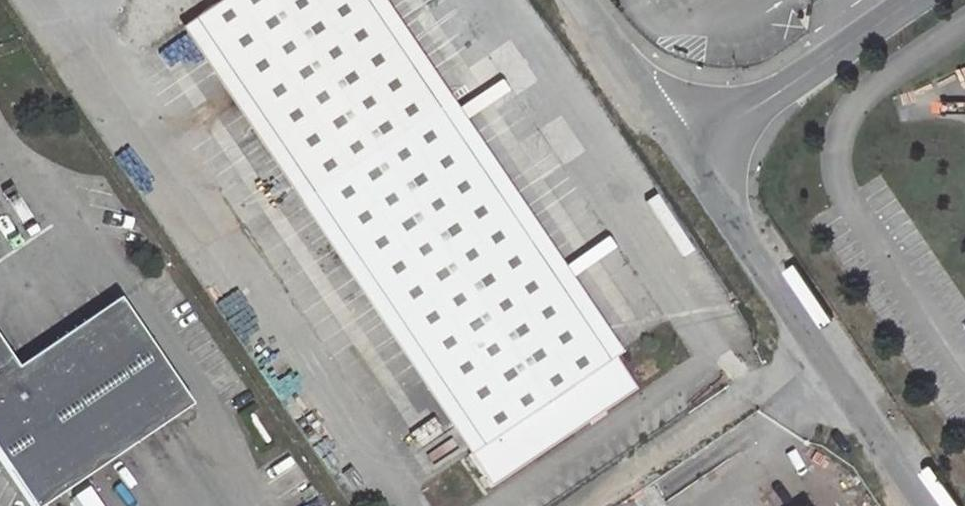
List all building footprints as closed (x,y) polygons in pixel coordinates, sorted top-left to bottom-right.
[(349,0),(227,0),(183,31),(475,448),(461,458),(484,491),(632,389),(609,357),(603,362),(349,0)] [(603,362),(609,357),(616,352),(369,0),(349,0),(603,362)] [(475,448),(183,31),(169,41),(461,458),(475,448)] [(38,505),(44,505),(189,407),(116,302),(25,364),(9,341),(0,347),(0,450),(38,505)] [(59,499),(65,505),(92,505),(76,486),(59,499)]
